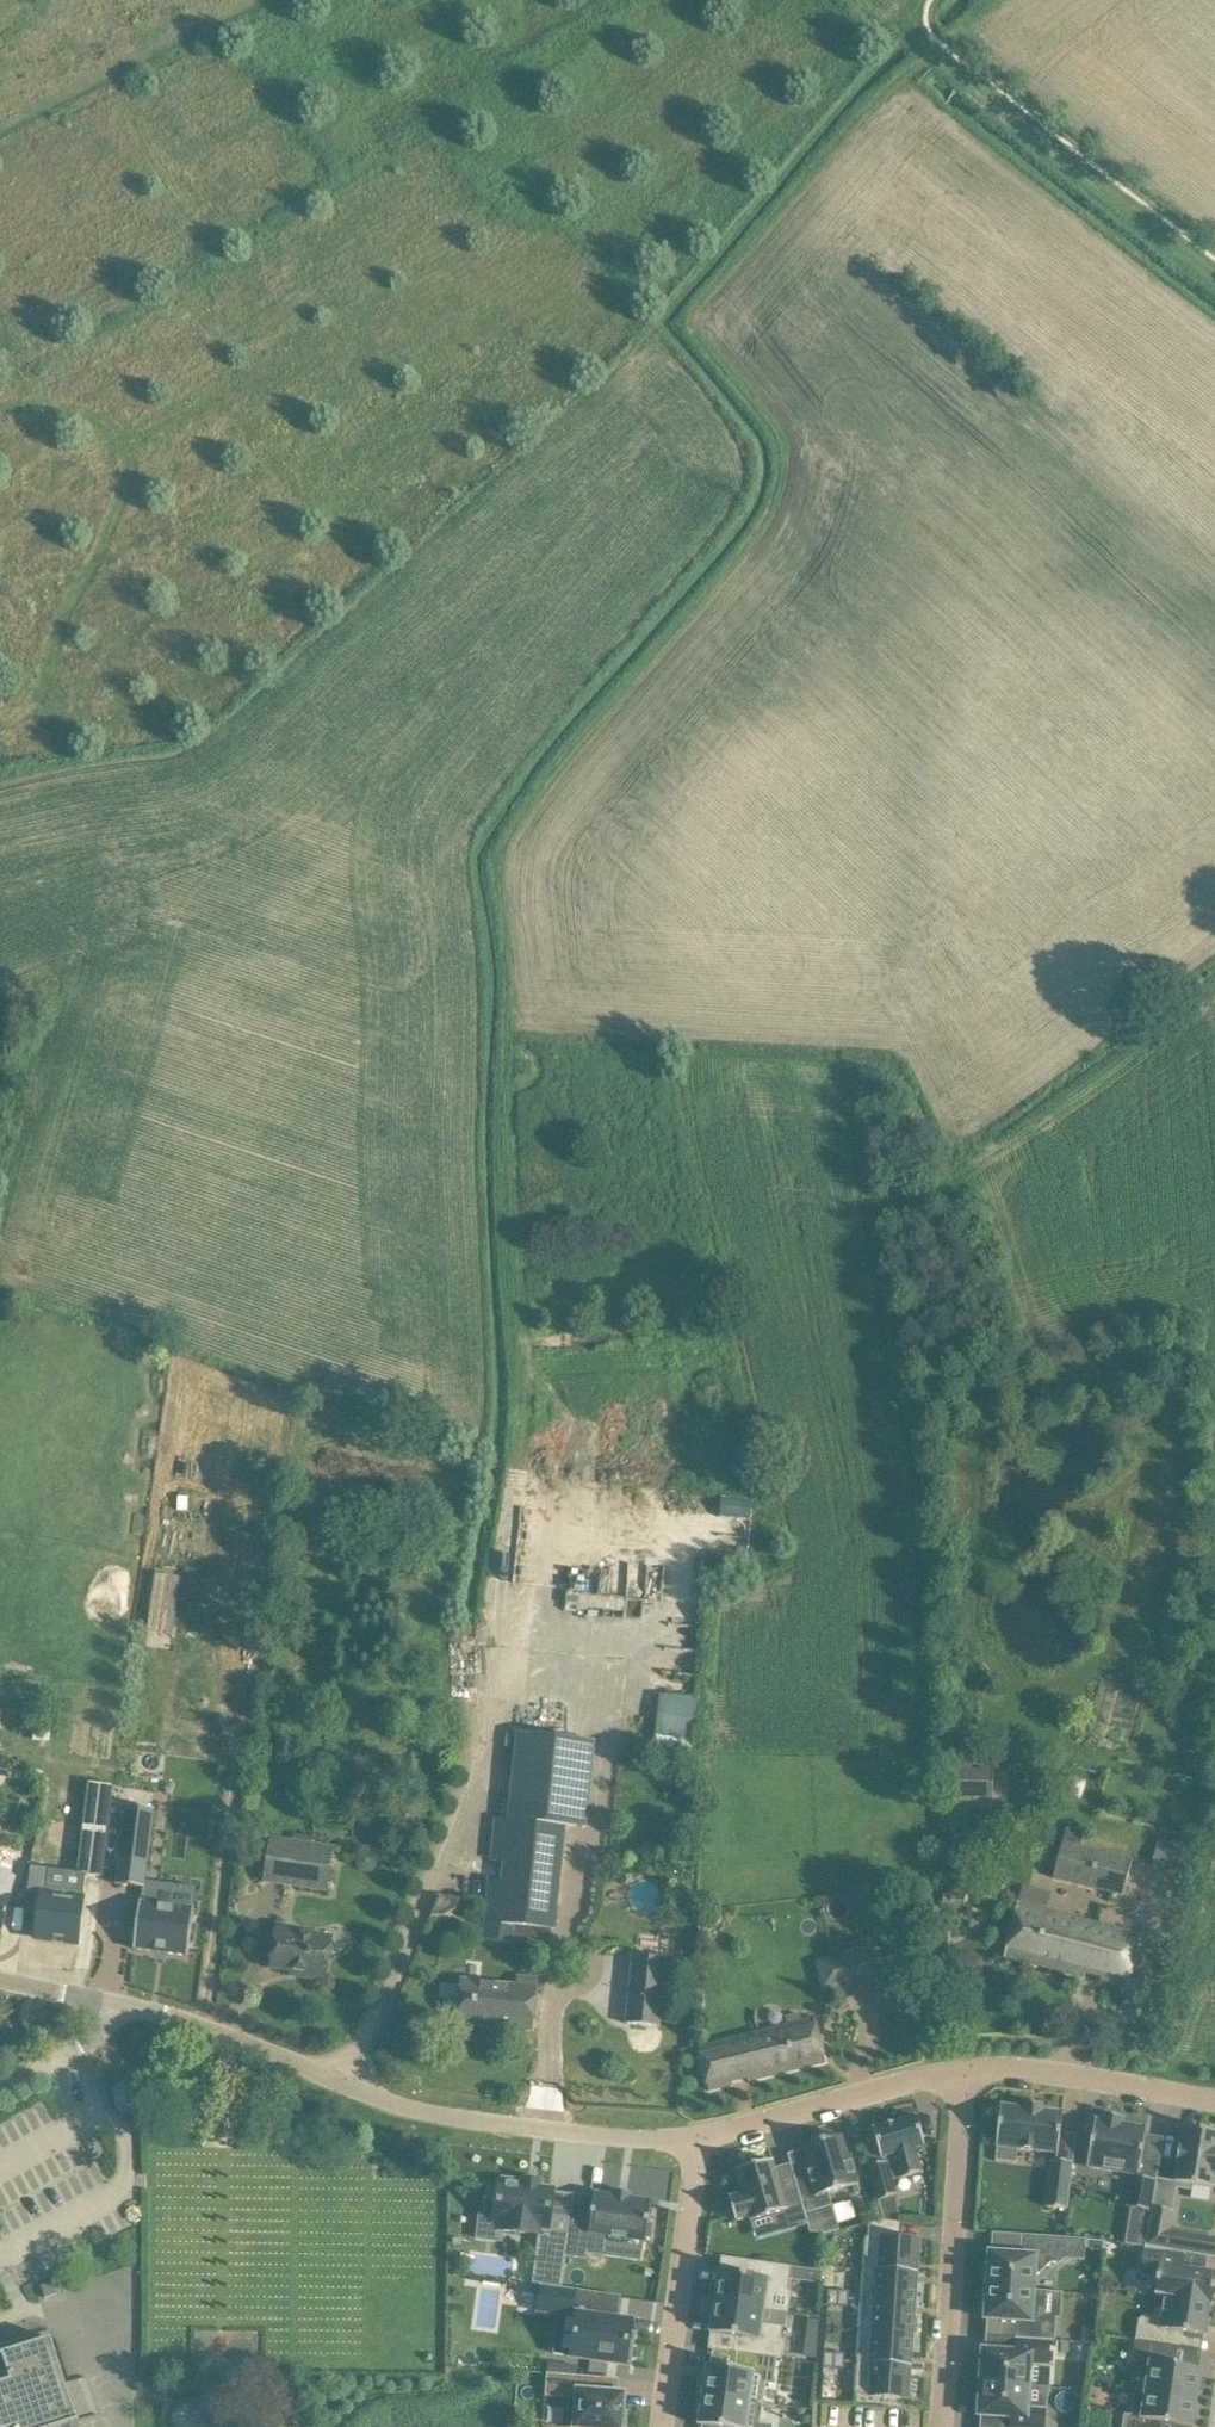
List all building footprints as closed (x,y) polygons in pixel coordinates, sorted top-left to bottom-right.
[(657,1737),(695,1738),(697,1693),(659,1692),(657,1737)] [(556,1930),(567,1825),(589,1827),(598,1742),(518,1733),(510,1819),(496,1817),(491,1860),(503,1861),(501,1882),(489,1881),(483,1940),(517,1944),(549,1946),(551,1929),(556,1930)] [(949,1798),(993,1798),(993,1770),(972,1769),(972,1758),(950,1757),(949,1798)] [(89,1781),(77,1873),(87,1874),(103,1876),(114,1785),(89,1781)] [(126,1806),(116,1884),(144,1888),(154,1809),(126,1806)] [(318,1844),(292,1840),(272,1837),(266,1881),(328,1890),(335,1846),(318,1844)] [(1158,1838),(1152,1865),(1180,1872),(1186,1845),(1158,1838)] [(1132,1860),(1063,1843),(1055,1879),(1123,1896),(1132,1860)] [(31,1866),(26,1920),(39,1921),(37,1938),(78,1944),(84,1892),(47,1888),(49,1868),(31,1866)] [(16,1880),(0,1875),(0,1929),(3,1930),(12,1899),(10,1898),(16,1880)] [(881,1889),(855,1893),(859,1917),(885,1913),(881,1889)] [(964,1895),(944,1894),(943,1909),(963,1910),(964,1895)] [(140,1902),(134,1949),(189,1956),(195,1909),(143,1902),(140,1902)] [(1126,1988),(1132,1965),(1140,1935),(1018,1904),(1005,1957),(1024,1962),(1042,1967),(1085,1978),(1087,1973),(1103,1977),(1102,1982),(1126,1988)] [(325,1980),(329,1956),(332,1935),(278,1924),(275,1944),(271,1968),(304,1973),(303,1977),(325,1980)] [(832,1956),(818,1959),(827,1992),(840,1988),(878,1979),(887,1976),(880,1946),(872,1948),(853,1953),(850,1943),(840,1945),(843,1955),(832,1958),(832,1956)] [(660,2027),(667,1959),(633,1956),(626,2023),(660,2027)] [(456,2022),(534,2030),(538,1987),(461,1979),(456,2022)] [(814,2016),(803,2019),(801,2012),(789,2016),(790,2023),(699,2047),(704,2068),(709,2091),(733,2085),(732,2081),(747,2077),(748,2081),(826,2063),(814,2016)] [(114,2088),(121,2108),(127,2111),(133,2109),(136,2103),(130,2083),(114,2088)] [(997,2146),(1058,2153),(1063,2113),(1042,2110),(1043,2106),(1026,2104),(1026,2108),(1002,2105),(997,2146)] [(1152,2212),(1152,2208),(1160,2164),(1142,2160),(1147,2129),(1124,2124),(1125,2118),(1104,2114),(1102,2121),(1095,2120),(1087,2167),(1134,2175),(1128,2208),(1152,2212)] [(923,2173),(918,2158),(916,2149),(925,2146),(917,2116),(873,2129),(881,2159),(883,2158),(885,2163),(869,2167),(879,2201),(897,2195),(892,2178),(899,2177),(900,2179),(923,2173)] [(1184,2127),(1180,2148),(1179,2148),(1177,2161),(1178,2161),(1175,2182),(1214,2188),(1214,2182),(1214,2133),(1184,2127)] [(841,2136),(832,2139),(831,2135),(813,2140),(814,2144),(805,2147),(810,2166),(809,2167),(812,2175),(795,2180),(798,2189),(807,2219),(810,2233),(826,2233),(839,2230),(829,2193),(859,2184),(851,2155),(847,2156),(841,2136)] [(786,2211),(790,2224),(807,2219),(798,2189),(783,2193),(774,2161),(764,2163),(763,2158),(744,2163),(746,2168),(737,2171),(743,2194),(730,2198),(737,2221),(750,2217),(751,2221),(786,2211)] [(1074,2162),(1053,2160),(1047,2207),(1068,2210),(1074,2162)] [(524,2179),(524,2181),(503,2178),(502,2182),(499,2182),(499,2187),(488,2186),(484,2216),(503,2219),(502,2230),(540,2235),(534,2284),(540,2285),(563,2288),(567,2256),(572,2218),(552,2215),(555,2189),(541,2187),(542,2181),(524,2179)] [(572,2218),(567,2256),(588,2259),(588,2253),(606,2256),(609,2237),(646,2242),(647,2238),(652,2239),(654,2224),(650,2223),(649,2223),(652,2202),(631,2199),(631,2194),(615,2192),(614,2197),(612,2196),(595,2194),(595,2197),(592,2220),(572,2218)] [(1170,2230),(1173,2211),(1152,2208),(1152,2212),(1146,2246),(1185,2253),(1194,2254),(1198,2235),(1170,2230)] [(869,2224),(868,2237),(866,2237),(864,2268),(916,2272),(918,2240),(900,2239),(901,2222),(885,2221),(869,2224)] [(1020,2255),(990,2252),(989,2261),(985,2263),(984,2277),(988,2279),(987,2288),(1035,2290),(1036,2277),(1052,2263),(1060,2263),(1065,2259),(1085,2260),(1086,2239),(1022,2235),(1020,2255)] [(1185,2253),(1146,2246),(1141,2277),(1158,2279),(1156,2295),(1165,2297),(1210,2304),(1212,2305),(1214,2285),(1214,2274),(1183,2269),(1185,2253)] [(788,2289),(791,2266),(749,2261),(747,2276),(719,2272),(718,2282),(714,2282),(711,2302),(764,2310),(789,2313),(789,2312),(775,2310),(778,2291),(782,2288),(788,2289)] [(918,2272),(916,2272),(864,2268),(861,2300),(914,2303),(916,2303),(917,2285),(915,2285),(916,2273),(918,2273),(918,2272)] [(54,2284),(42,2287),(46,2298),(57,2294),(54,2284)] [(540,2285),(537,2311),(576,2316),(570,2357),(626,2365),(632,2322),(618,2320),(596,2317),(592,2316),(596,2293),(563,2288),(540,2285)] [(987,2293),(983,2294),(982,2309),(986,2311),(985,2320),(1017,2322),(1016,2338),(1051,2340),(1055,2340),(1057,2317),(1045,2316),(1047,2291),(1035,2290),(987,2288),(987,2293)] [(838,2306),(839,2291),(829,2290),(828,2306),(838,2306)] [(839,2291),(838,2306),(849,2307),(850,2292),(839,2291)] [(1205,2336),(1210,2304),(1165,2297),(1163,2310),(1156,2309),(1155,2317),(1146,2315),(1139,2320),(1136,2340),(1176,2346),(1182,2347),(1185,2332),(1205,2336)] [(913,2316),(914,2303),(861,2300),(859,2331),(913,2335),(915,2316),(913,2316)] [(782,2359),(784,2342),(779,2341),(781,2330),(777,2326),(763,2323),(764,2310),(711,2302),(708,2322),(712,2323),(711,2333),(735,2336),(733,2352),(738,2353),(778,2358),(782,2359)] [(1083,2328),(1082,2343),(1093,2344),(1095,2328),(1083,2328)] [(912,2354),(913,2335),(859,2331),(857,2363),(910,2366),(911,2367),(911,2365),(910,2365),(911,2354),(912,2354)] [(66,2385),(52,2338),(0,2355),(0,2426),(80,2426),(66,2385)] [(1015,2352),(983,2350),(982,2363),(978,2362),(977,2383),(1031,2386),(1032,2366),(1049,2367),(1051,2340),(1016,2338),(1015,2352)] [(1173,2365),(1176,2346),(1136,2340),(1133,2361),(1139,2362),(1138,2368),(1149,2370),(1146,2390),(1198,2398),(1198,2393),(1203,2392),(1205,2378),(1201,2375),(1202,2371),(1203,2370),(1173,2365)] [(834,2369),(835,2353),(825,2352),(824,2368),(834,2369)] [(705,2376),(700,2375),(697,2394),(759,2402),(758,2403),(763,2404),(766,2383),(774,2384),(778,2358),(738,2353),(735,2369),(706,2365),(705,2376)] [(835,2353),(834,2369),(844,2369),(846,2354),(835,2353)] [(908,2398),(910,2366),(857,2363),(855,2394),(884,2396),(884,2397),(894,2398),(894,2397),(908,2398)] [(590,2377),(547,2373),(546,2397),(569,2398),(567,2426),(627,2426),(628,2411),(624,2411),(625,2394),(589,2391),(590,2377)] [(1031,2386),(977,2383),(975,2403),(979,2403),(979,2416),(1010,2419),(1010,2426),(1046,2426),(1047,2408),(1030,2407),(1031,2386)] [(1198,2398),(1146,2390),(1143,2410),(1132,2408),(1131,2415),(1125,2414),(1123,2426),(1164,2426),(1165,2422),(1194,2426),(1194,2425),(1193,2425),(1198,2398)] [(758,2403),(759,2402),(697,2394),(694,2413),(699,2414),(698,2425),(715,2426),(755,2426),(758,2403)]
